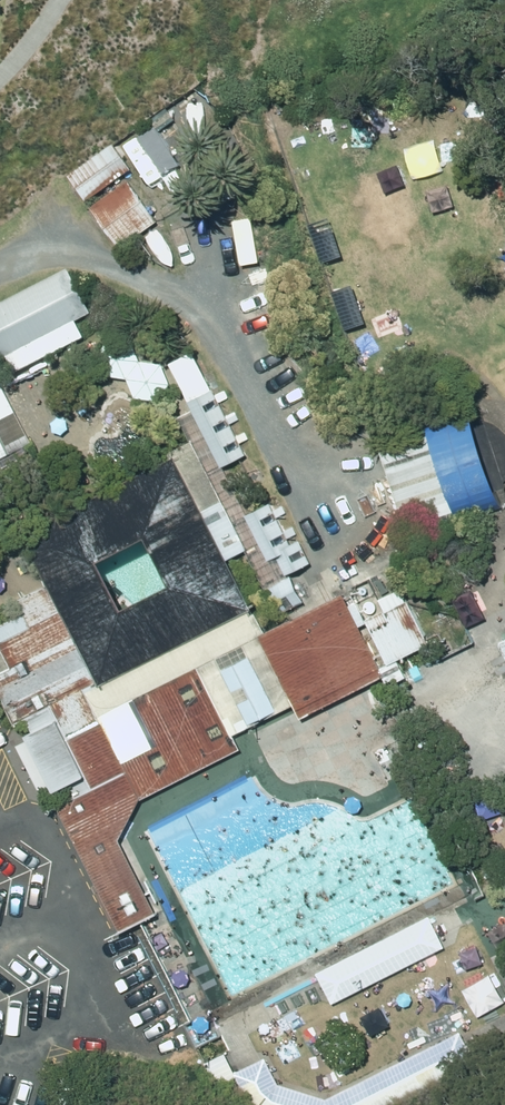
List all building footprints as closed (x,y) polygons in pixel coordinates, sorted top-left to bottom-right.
[(115,141),(68,173),(83,195),(130,164),(115,141)] [(85,198),(117,245),(155,219),(124,172),(85,198)] [(0,300),(0,356),(6,353),(14,369),(83,334),(74,315),(90,307),(68,265),(0,300)] [(79,759),(59,768),(72,795),(57,803),(122,929),(159,910),(121,837),(141,797),(240,746),(233,732),(294,701),(302,716),(386,673),(344,590),(265,631),(227,557),(245,548),(278,613),(306,599),(291,570),(311,560),(300,539),(291,543),(269,501),(249,511),(224,464),(247,452),(194,348),(170,361),(193,407),(179,414),(221,494),(202,503),(174,451),(23,529),(48,580),(18,596),(25,610),(0,622),(0,642),(1,644),(0,645),(0,693),(14,720),(52,704),(79,759)] [(34,444),(4,386),(0,384),(0,462),(34,444)] [(475,418),(431,431),(438,453),(387,470),(409,539),(431,531),(424,508),(455,498),(461,515),(502,502),(475,418)] [(366,619),(388,662),(430,641),(408,598),(366,619)] [(430,915),(317,972),(333,1002),(446,945),(430,915)] [(237,1071),(254,1104),(388,1104),(475,1061),(459,1029),(327,1097),(278,1081),(265,1056),(237,1071)]
